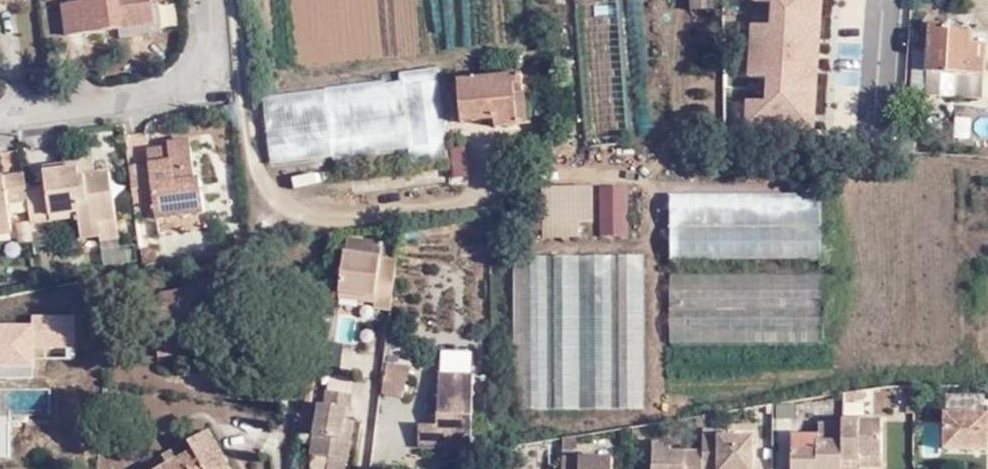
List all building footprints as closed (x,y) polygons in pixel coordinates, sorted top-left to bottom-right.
[(160,31),(156,0),(86,0),(87,7),(68,9),(71,40),(123,35),(160,31)] [(695,10),(718,8),(717,0),(694,0),(695,10)] [(820,0),(748,0),(745,121),(818,123),(820,0)] [(958,74),(984,75),(986,46),(970,45),(971,34),(949,32),(949,26),(931,24),(929,50),(928,71),(943,72),(958,74)] [(160,41),(160,31),(123,35),(124,45),(160,41)] [(928,71),(929,50),(916,50),(914,86),(927,87),(928,71)] [(399,75),(401,83),(410,148),(412,164),(448,160),(435,70),(399,75)] [(943,72),(928,71),(927,87),(926,91),(941,93),(943,72)] [(983,96),(984,75),(958,74),(943,72),(941,93),(957,94),(983,96)] [(497,120),(498,127),(521,125),(518,94),(527,93),(525,75),(460,81),(463,123),(497,120)] [(325,94),(335,159),(410,148),(401,83),(325,94)] [(272,166),(335,159),(325,94),(264,102),(272,166)] [(153,170),(134,172),(140,216),(158,214),(159,223),(207,218),(203,184),(200,185),(195,145),(173,149),(173,153),(174,167),(153,170)] [(130,162),(150,161),(149,147),(129,148),(130,162)] [(152,155),(153,170),(174,167),(173,153),(152,155)] [(96,167),(81,168),(82,180),(98,179),(96,167)] [(49,193),(30,195),(31,206),(34,228),(83,222),(84,241),(104,239),(103,228),(120,226),(113,177),(98,179),(82,180),(81,168),(47,174),(49,193)] [(30,195),(28,180),(0,184),(0,236),(15,234),(12,209),(31,206),(30,195)] [(593,186),(553,188),(556,211),(595,204),(593,186)] [(603,202),(631,197),(631,187),(604,187),(603,202)] [(557,233),(556,211),(553,188),(542,189),(544,234),(557,233)] [(675,196),(675,260),(824,258),(824,194),(675,196)] [(603,202),(604,236),(631,236),(631,197),(603,202)] [(595,220),(595,204),(556,211),(557,233),(544,234),(545,239),(557,238),(580,238),(581,237),(580,222),(595,220)] [(517,218),(503,218),(504,234),(517,233),(517,218)] [(121,243),(120,226),(103,228),(104,239),(105,245),(121,243)] [(349,245),(347,259),(382,264),(384,250),(349,245)] [(391,317),(398,266),(382,264),(347,259),(340,301),(375,307),(374,315),(391,317)] [(520,260),(521,412),(650,411),(649,261),(520,260)] [(829,280),(676,279),(674,344),(830,343),(829,280)] [(332,324),(322,323),(320,335),(330,336),(332,324)] [(389,371),(388,381),(385,401),(404,404),(406,385),(411,385),(412,373),(409,373),(410,367),(392,366),(391,371),(389,371)] [(315,390),(318,373),(310,372),(306,389),(315,390)] [(418,448),(473,449),(474,382),(440,381),(439,426),(419,426),(418,448)] [(870,387),(850,391),(850,400),(871,396),(870,387)] [(326,406),(305,403),(302,420),(300,433),(317,437),(313,456),(333,460),(350,462),(357,423),(350,422),(346,421),(348,411),(352,412),(354,396),(329,392),(326,406)] [(949,393),(949,404),(983,405),(984,393),(949,393)] [(949,415),(949,451),(977,451),(976,447),(983,447),(984,451),(987,451),(987,415),(949,415)] [(850,424),(850,427),(849,468),(868,468),(868,465),(890,465),(890,425),(850,424)] [(850,427),(827,426),(827,436),(808,436),(807,452),(799,452),(799,468),(849,468),(850,427)] [(807,452),(808,436),(800,436),(799,452),(807,452)] [(210,437),(191,447),(195,455),(178,465),(173,456),(164,462),(167,468),(228,468),(210,437)] [(759,440),(709,439),(709,453),(708,468),(758,468),(759,440)] [(709,453),(675,452),(675,446),(658,445),(658,468),(708,468),(709,453)] [(473,449),(437,449),(436,461),(473,461),(473,449)] [(617,460),(568,459),(568,468),(617,468),(617,460)] [(350,462),(333,460),(331,468),(349,468),(350,462)]
